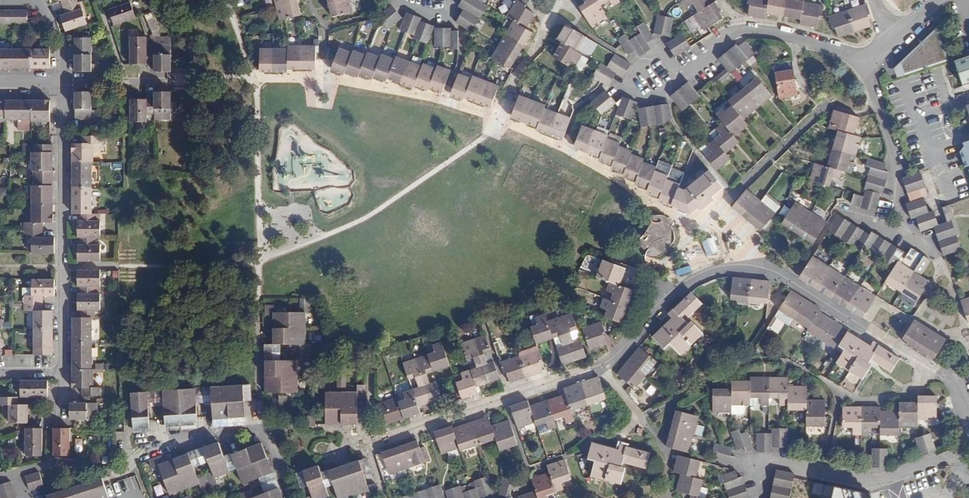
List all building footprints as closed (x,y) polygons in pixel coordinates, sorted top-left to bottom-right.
[(328,3),(329,9),(331,17),(338,16),(354,12),(351,0),(342,0),(328,3)] [(462,0),(458,6),(463,10),(463,9),(479,19),(480,18),(483,13),(462,0)] [(483,13),(487,6),(482,3),(477,0),(462,0),(483,13)] [(596,0),(587,0),(585,2),(586,4),(580,7),(591,26),(606,17),(601,7),(596,0)] [(714,0),(683,0),(682,1),(686,8),(690,5),(696,14),(715,2),(714,0)] [(765,14),(768,0),(750,0),(747,15),(765,18),(765,14)] [(787,0),(768,0),(765,14),(784,17),(787,0)] [(784,17),(801,20),(804,2),(804,0),(787,0),(784,17)] [(79,9),(77,2),(63,7),(65,14),(60,16),(65,31),(74,28),(86,24),(81,9),(79,9)] [(297,2),(277,6),(280,20),(285,19),(300,16),(299,11),(297,2)] [(721,12),(715,2),(696,14),(693,16),(703,32),(709,29),(722,20),(718,14),(721,12)] [(820,5),(804,2),(801,20),(800,25),(816,28),(817,22),(820,5)] [(130,3),(108,10),(113,25),(135,18),(130,3)] [(534,14),(515,3),(506,18),(514,22),(525,29),(534,14)] [(847,10),(854,31),(870,26),(867,16),(869,15),(866,4),(847,10)] [(396,12),(391,6),(378,17),(377,17),(382,24),(396,12)] [(463,9),(463,10),(460,16),(475,26),(479,19),(463,9)] [(837,37),(854,31),(847,10),(830,16),(833,25),(837,37)] [(401,18),(396,12),(382,24),(387,30),(401,18)] [(413,16),(406,13),(404,19),(399,30),(405,32),(407,33),(413,16)] [(673,20),(659,15),(654,33),(667,38),(670,28),(673,20)] [(421,18),(413,16),(407,33),(414,36),(419,21),(420,21),(421,18)] [(475,26),(460,16),(455,22),(471,32),(473,30),(475,26)] [(153,20),(146,23),(148,29),(155,27),(153,20)] [(420,21),(419,21),(414,36),(412,39),(416,40),(420,41),(426,24),(420,21)] [(525,29),(514,22),(506,34),(524,45),(531,33),(525,29)] [(641,33),(634,37),(644,53),(651,50),(647,43),(653,39),(651,35),(644,23),(637,27),(641,33)] [(434,27),(426,24),(420,41),(427,44),(433,28),(434,27)] [(557,40),(562,44),(575,52),(585,37),(566,25),(557,40)] [(155,27),(148,29),(154,45),(170,45),(170,37),(158,37),(157,32),(155,27)] [(935,27),(892,67),(894,77),(947,60),(935,27)] [(443,28),(442,47),(443,47),(450,47),(450,31),(451,31),(451,28),(443,28)] [(458,50),(458,31),(451,31),(450,31),(450,47),(450,50),(458,50)] [(524,45),(506,34),(499,47),(517,57),(524,45)] [(690,48),(682,34),(670,42),(666,44),(674,57),(690,48)] [(644,53),(634,37),(628,41),(624,35),(618,39),(622,46),(628,55),(634,52),(637,57),(644,53)] [(130,37),(130,64),(146,64),(146,38),(146,37),(130,37)] [(91,72),(91,64),(91,39),(74,39),(74,72),(91,72)] [(575,52),(562,44),(558,50),(553,58),(573,70),(582,56),(575,52)] [(171,72),(171,64),(170,45),(154,45),(154,46),(154,64),(154,72),(171,72)] [(736,45),(719,59),(726,68),(731,73),(748,59),(736,45)] [(301,70),(301,47),(288,46),(288,49),(288,70),(301,70)] [(316,47),(301,47),(301,70),(315,70),(316,54),(316,47)] [(517,57),(499,47),(492,59),(494,60),(509,69),(510,69),(517,57)] [(335,57),(330,71),(343,76),(344,73),(346,69),(352,53),(339,48),(335,57)] [(968,56),(968,48),(955,52),(958,60),(968,56)] [(274,49),(260,49),(260,73),(274,73),(274,49)] [(288,49),(274,49),(274,73),(288,73),(288,70),(288,49)] [(12,50),(0,50),(0,68),(12,68),(12,50)] [(31,68),(31,50),(12,50),(12,68),(31,68)] [(49,68),(49,50),(31,50),(31,68),(49,68)] [(353,50),(352,53),(346,69),(344,73),(358,78),(359,75),(366,55),(353,50)] [(367,52),(366,55),(359,75),(372,80),(373,77),(381,57),(367,52)] [(382,55),(381,57),(373,77),(386,82),(387,79),(395,60),(382,55)] [(614,55),(607,68),(616,73),(622,77),(630,65),(614,55)] [(958,60),(954,61),(962,86),(968,84),(968,56),(958,60)] [(396,57),(395,60),(387,79),(400,84),(409,61),(396,57)] [(422,66),(409,61),(400,84),(413,89),(414,86),(422,66)] [(423,64),(422,66),(414,86),(427,91),(429,88),(436,69),(423,64)] [(616,73),(607,68),(600,64),(598,66),(592,76),(603,83),(608,86),(616,73)] [(437,66),(436,69),(429,88),(442,93),(450,73),(450,71),(437,66)] [(775,75),(778,96),(779,100),(797,97),(795,85),(793,70),(774,73),(775,75)] [(458,74),(450,96),(463,101),(464,99),(472,79),(458,74)] [(473,76),(472,79),(464,99),(477,104),(486,81),(473,76)] [(758,78),(743,89),(759,108),(773,97),(758,78)] [(499,86),(486,81),(477,104),(490,108),(498,87),(499,86)] [(689,83),(671,97),(678,106),(683,112),(701,97),(697,92),(689,83)] [(745,120),(759,108),(743,89),(729,101),(734,107),(745,120)] [(615,103),(605,91),(591,103),(602,115),(615,103)] [(75,92),(75,120),(91,120),(91,99),(91,92),(75,92)] [(154,114),(154,120),(170,120),(170,100),(170,92),(154,92),(154,100),(154,114)] [(523,124),(532,102),(519,97),(510,119),(522,124),(523,124)] [(637,103),(623,98),(620,105),(617,115),(630,120),(631,120),(635,108),(637,103)] [(41,101),(31,101),(31,122),(49,122),(50,100),(41,100),(41,101)] [(129,102),(129,123),(146,123),(146,114),(154,114),(154,100),(129,100),(129,102)] [(31,101),(5,101),(5,119),(13,119),(13,122),(31,122),(31,101)] [(532,102),(523,124),(527,126),(536,130),(544,109),(545,107),(532,102)] [(668,105),(638,109),(641,128),(649,127),(659,125),(671,124),(668,105)] [(725,124),(736,137),(750,126),(745,120),(734,107),(720,118),(725,124)] [(549,137),(557,114),(544,109),(536,130),(536,132),(549,137)] [(829,129),(835,131),(856,137),(861,119),(834,111),(829,129)] [(571,119),(557,114),(549,137),(562,142),(564,136),(571,119)] [(711,135),(716,141),(727,154),(741,143),(736,137),(725,124),(711,135)] [(573,147),(586,152),(595,130),(581,125),(575,141),(573,147)] [(595,130),(586,152),(600,158),(607,138),(608,136),(595,130)] [(835,131),(830,149),(856,156),(861,138),(856,137),(835,131)] [(101,136),(82,136),(82,144),(71,144),(71,152),(72,153),(72,162),(91,162),(92,162),(93,144),(101,144),(101,136)] [(613,164),(620,146),(621,143),(607,138),(600,158),(599,159),(613,164)] [(732,160),(727,154),(716,141),(709,146),(702,152),(718,172),(732,160)] [(963,144),(965,150),(960,151),(965,167),(968,166),(968,142),(963,144)] [(624,172),(631,153),(632,150),(620,146),(613,164),(611,167),(624,172)] [(825,167),(842,172),(851,174),(856,156),(830,149),(825,167)] [(33,170),(33,179),(52,179),(52,152),(34,152),(31,152),(31,170),(33,170)] [(636,181),(643,163),(644,159),(631,153),(624,172),(622,176),(636,181)] [(882,195),(889,173),(886,172),(888,164),(884,163),(869,159),(868,160),(866,167),(870,168),(867,179),(863,190),(857,188),(852,206),(874,212),(879,195),(882,195)] [(91,162),(72,162),(72,188),(91,188),(91,162)] [(648,191),(655,172),(656,168),(643,163),(636,181),(634,185),(638,187),(648,191)] [(842,172),(825,167),(816,164),(811,181),(810,183),(830,188),(833,177),(840,179),(842,172)] [(723,187),(709,170),(684,190),(680,201),(684,202),(691,197),(700,206),(723,187)] [(658,199),(665,181),(667,177),(655,172),(648,191),(646,194),(654,197),(658,199)] [(925,188),(920,173),(912,176),(902,179),(907,194),(925,188)] [(52,179),(33,179),(33,186),(31,186),(31,204),(52,204),(52,179)] [(665,181),(658,199),(657,203),(671,208),(671,207),(679,187),(679,186),(665,181)] [(682,188),(679,187),(671,207),(674,208),(677,209),(680,201),(684,190),(682,188)] [(91,188),(72,188),(72,214),(80,214),(91,214),(91,188)] [(746,221),(761,202),(747,190),(737,202),(731,209),(746,221)] [(680,201),(677,209),(698,216),(703,211),(700,206),(691,197),(684,202),(680,201)] [(905,205),(910,220),(916,218),(921,232),(934,227),(943,256),(957,251),(961,250),(951,221),(947,223),(938,226),(933,212),(928,213),(923,199),(905,205)] [(761,202),(746,221),(760,233),(776,214),(761,202)] [(782,224),(798,234),(811,213),(796,203),(786,219),(785,221),(782,224)] [(52,204),(31,204),(31,223),(23,223),(23,230),(42,230),(42,223),(53,223),(53,214),(52,214),(52,204)] [(944,207),(947,222),(954,220),(951,205),(944,207)] [(827,223),(811,213),(798,234),(813,244),(817,239),(827,223)] [(91,214),(80,214),(80,221),(77,221),(77,238),(80,238),(95,238),(100,238),(100,222),(95,222),(95,214),(91,214)] [(894,269),(900,260),(904,253),(872,232),(870,235),(839,215),(829,231),(845,241),(860,251),(862,248),(878,258),(894,269)] [(653,222),(638,242),(654,254),(661,253),(669,247),(674,243),(678,238),(680,226),(667,218),(653,222)] [(42,230),(23,230),(23,238),(32,238),(32,253),(54,254),(54,238),(42,238),(42,230)] [(95,238),(80,238),(80,245),(78,245),(78,262),(100,262),(100,245),(95,245),(95,238)] [(913,247),(903,262),(915,270),(922,274),(932,259),(913,247)] [(801,275),(817,285),(829,266),(813,256),(801,275)] [(598,276),(611,281),(623,285),(629,267),(604,259),(598,276)] [(902,290),(915,270),(903,262),(900,260),(894,269),(887,280),(902,290)] [(844,276),(829,266),(817,285),(833,295),(844,276)] [(915,270),(902,290),(918,300),(925,290),(931,280),(924,276),(922,274),(915,270)] [(100,286),(100,271),(77,271),(77,287),(80,287),(80,294),(95,294),(95,286),(100,286)] [(833,295),(849,305),(860,286),(844,276),(833,295)] [(749,299),(751,278),(733,277),(731,298),(749,299)] [(751,278),(749,299),(768,301),(770,280),(751,278)] [(40,280),(31,280),(31,295),(24,295),(24,303),(43,303),(43,296),(54,296),(54,280),(40,280)] [(612,301),(630,307),(636,289),(623,285),(611,281),(608,290),(615,292),(612,301)] [(876,296),(860,286),(849,305),(865,315),(876,296)] [(794,319),(806,300),(791,291),(779,309),(794,319)] [(673,318),(655,336),(653,337),(664,349),(670,343),(680,354),(702,333),(691,322),(688,324),(684,320),(702,304),(691,293),(680,304),(669,314),(673,318)] [(80,318),(91,318),(95,318),(95,310),(100,310),(100,294),(95,294),(80,294),(77,294),(77,311),(80,311),(80,318)] [(630,307),(612,301),(605,298),(602,307),(609,309),(606,317),(622,323),(624,323),(630,307)] [(961,301),(968,323),(968,322),(968,298),(961,301)] [(794,319),(809,328),(819,312),(821,310),(806,300),(794,319)] [(271,329),(272,344),(280,344),(296,344),(296,360),(311,360),(310,352),(310,344),(303,344),(303,328),(303,314),(304,314),(304,301),(295,302),(295,314),(287,314),(272,314),(272,306),(263,306),(263,319),(271,319),(271,329)] [(43,303),(24,303),(24,311),(34,311),(34,329),(53,329),(53,311),(43,311),(43,303)] [(790,325),(794,319),(779,309),(775,316),(790,325)] [(821,341),(834,322),(819,312),(809,328),(806,332),(821,341)] [(571,313),(548,321),(553,338),(560,336),(563,345),(557,347),(563,365),(586,357),(580,339),(573,342),(570,333),(577,330),(571,313)] [(537,344),(553,338),(548,321),(545,315),(536,318),(538,324),(531,327),(537,344)] [(73,343),(91,343),(91,318),(80,318),(73,317),(73,343)] [(919,349),(930,330),(914,320),(903,339),(909,343),(919,349)] [(605,332),(602,322),(582,328),(589,349),(606,344),(602,333),(605,332)] [(834,322),(821,341),(836,351),(839,346),(848,332),(849,331),(834,322)] [(34,329),(34,355),(52,355),(53,329),(34,329)] [(930,330),(919,349),(929,355),(935,358),(946,340),(930,330)] [(872,359),(879,347),(880,346),(874,342),(871,347),(848,332),(839,346),(845,351),(837,364),(863,380),(871,366),(868,365),(872,359)] [(469,368),(470,371),(476,387),(500,379),(494,360),(486,362),(484,357),(492,355),(486,338),(474,342),(464,346),(470,362),(475,361),(477,365),(469,368)] [(91,369),(91,364),(91,343),(73,343),(72,360),(72,369),(91,369)] [(280,344),(272,344),(264,344),(264,361),(265,361),(280,360),(280,344)] [(435,354),(428,357),(434,373),(450,367),(442,344),(432,347),(435,354)] [(641,346),(629,360),(647,375),(659,361),(641,346)] [(879,347),(872,359),(891,372),(899,360),(879,347)] [(519,356),(526,377),(543,372),(539,361),(542,360),(539,350),(519,356)] [(526,377),(519,356),(500,363),(504,373),(507,372),(510,383),(526,377)] [(426,375),(434,373),(428,357),(417,360),(406,364),(412,381),(417,379),(419,384),(411,386),(418,406),(442,397),(436,378),(428,381),(426,375)] [(280,360),(265,361),(265,392),(281,392),(297,392),(296,376),(296,360),(280,360)] [(636,390),(647,375),(629,360),(617,375),(632,387),(636,390)] [(83,388),(83,395),(100,395),(101,387),(93,387),(93,372),(93,369),(91,369),(72,369),(72,388),(83,388)] [(478,394),(476,387),(470,371),(461,374),(463,381),(456,383),(462,399),(478,394)] [(582,382),(589,405),(607,399),(605,393),(599,377),(582,382)] [(770,406),(770,398),(770,378),(752,377),(752,382),(752,397),(762,398),(762,405),(770,406)] [(781,406),(788,406),(788,386),(788,378),(770,378),(770,398),(781,398),(781,406)] [(47,380),(20,380),(20,397),(47,397),(47,380)] [(366,399),(366,386),(358,386),(358,395),(345,395),(345,382),(341,382),(338,382),(338,395),(326,395),(326,424),(326,425),(358,425),(358,409),(358,399),(366,399)] [(589,405),(582,382),(565,388),(567,394),(572,411),(589,405)] [(752,397),(752,382),(733,382),(732,391),(732,405),(752,405),(752,397)] [(241,386),(243,401),(250,400),(248,385),(241,386)] [(244,415),(243,401),(241,386),(210,389),(211,404),(212,418),(228,417),(244,415)] [(420,413),(418,406),(411,386),(402,389),(405,396),(398,399),(404,418),(420,413)] [(807,410),(807,400),(807,387),(788,386),(788,406),(788,410),(807,410)] [(211,404),(210,389),(201,390),(202,405),(211,404)] [(195,405),(193,390),(162,393),(164,408),(165,422),(181,421),(196,420),(195,405)] [(202,405),(201,390),(193,390),(195,405),(202,405)] [(732,405),(732,391),(713,390),(713,414),(732,414),(732,405)] [(164,408),(162,393),(154,394),(156,409),(164,408)] [(156,409),(154,394),(147,395),(148,410),(156,409)] [(548,400),(554,419),(566,415),(568,422),(575,420),(572,411),(567,394),(548,400)] [(148,410),(147,395),(130,396),(133,426),(150,424),(148,410)] [(281,396),(279,396),(279,404),(265,404),(265,411),(279,411),(279,408),(287,408),(287,396),(281,396)] [(404,418),(398,399),(397,396),(377,403),(381,414),(384,413),(388,424),(404,418)] [(18,397),(0,397),(0,405),(9,405),(10,423),(21,423),(26,423),(28,423),(28,405),(18,405),(18,397)] [(918,397),(918,402),(918,420),(937,420),(937,418),(937,397),(918,397)] [(548,400),(530,406),(536,423),(536,425),(547,421),(550,428),(557,426),(554,419),(548,400)] [(807,400),(807,410),(807,427),(825,427),(825,418),(825,400),(807,400)] [(518,428),(536,423),(530,406),(528,401),(511,407),(518,428)] [(918,425),(918,420),(918,402),(899,402),(899,412),(899,425),(918,425)] [(70,419),(75,419),(97,420),(97,403),(83,403),(70,403),(70,419)] [(745,406),(732,405),(732,414),(733,414),(743,414),(745,413),(745,406)] [(855,435),(862,435),(862,408),(844,408),(844,416),(844,428),(855,428),(855,435)] [(881,408),(862,408),(862,435),(870,435),(870,428),(881,428),(881,412),(881,408)] [(358,409),(358,425),(366,425),(366,409),(358,409)] [(672,429),(694,436),(700,418),(677,412),(672,429)] [(899,435),(899,425),(899,412),(881,412),(881,428),(881,435),(899,435)] [(245,422),(244,415),(228,417),(229,424),(245,422)] [(229,424),(228,417),(212,418),(213,425),(229,424)] [(479,446),(497,440),(493,427),(490,417),(471,424),(479,446)] [(197,426),(196,420),(181,421),(182,428),(197,426)] [(182,428),(181,421),(165,422),(166,429),(182,428)] [(510,421),(493,427),(497,440),(501,452),(519,446),(510,421)] [(150,424),(133,426),(134,432),(150,431),(150,424)] [(479,446),(471,424),(453,430),(460,449),(461,452),(462,452),(479,446)] [(460,449),(453,430),(453,427),(435,433),(437,439),(442,455),(460,449)] [(42,428),(26,428),(26,456),(42,456),(42,428)] [(53,428),(53,455),(70,455),(70,428),(53,428)] [(694,436),(672,429),(667,446),(689,453),(694,436)] [(772,435),(757,434),(756,449),(756,453),(772,453),(772,447),(788,448),(788,444),(788,429),(772,429),(772,435)] [(740,431),(733,433),(736,448),(737,451),(745,449),(745,453),(753,451),(752,450),(749,432),(741,434),(740,431)] [(922,456),(936,451),(930,434),(923,437),(916,439),(922,456)] [(418,440),(400,446),(408,469),(426,463),(420,445),(418,440)] [(224,458),(218,443),(203,448),(208,463),(212,473),(198,478),(194,469),(189,454),(164,463),(161,456),(149,461),(152,468),(158,465),(164,481),(169,495),(199,484),(202,490),(208,488),(216,485),(214,478),(226,474),(229,473),(224,458)] [(244,484),(258,479),(273,473),(262,443),(233,454),(238,468),(244,484)] [(619,450),(607,447),(592,443),(590,451),(589,458),(597,460),(592,477),(622,484),(626,468),(622,467),(623,462),(646,468),(647,465),(650,453),(627,447),(620,445),(619,450)] [(726,448),(713,444),(711,452),(717,454),(715,461),(733,466),(735,459),(730,457),(732,450),(726,448)] [(390,475),(408,469),(400,446),(382,452),(390,475)] [(208,463),(203,448),(189,454),(194,469),(208,463)] [(872,462),(872,468),(888,468),(888,449),(881,449),(872,449),(872,462)] [(238,468),(233,454),(224,458),(229,473),(238,468)] [(682,473),(696,478),(702,461),(680,455),(675,471),(682,473)] [(367,459),(360,461),(365,476),(372,474),(367,459)] [(547,466),(549,473),(556,492),(567,489),(565,482),(571,480),(564,460),(547,466)] [(379,495),(375,481),(367,484),(365,476),(360,461),(329,471),(338,497),(350,497),(360,495),(370,492),(371,497),(379,495)] [(309,486),(312,496),(305,497),(325,497),(329,497),(321,474),(319,466),(304,470),(309,486)] [(302,488),(309,486),(304,470),(297,473),(302,488)] [(794,478),(795,474),(776,470),(771,497),(790,497),(794,478)] [(44,487),(39,472),(24,477),(29,492),(44,487)] [(718,478),(721,485),(723,484),(728,497),(749,497),(742,478),(738,479),(735,472),(730,473),(718,478)] [(261,487),(264,494),(279,488),(277,484),(275,477),(273,473),(258,479),(260,483),(261,487)] [(556,492),(549,473),(532,479),(536,491),(538,497),(546,497),(546,496),(556,492)] [(677,490),(692,495),(698,497),(703,482),(703,480),(696,478),(682,473),(677,490)] [(521,480),(505,475),(500,494),(507,496),(510,488),(518,490),(520,485),(521,480)] [(135,476),(123,480),(127,491),(139,486),(135,476)] [(446,491),(449,497),(480,497),(495,493),(489,476),(474,481),(476,488),(463,493),(460,486),(446,491)] [(104,487),(101,479),(46,496),(47,497),(107,497),(104,487)] [(10,481),(0,485),(0,497),(15,497),(10,481)] [(834,487),(814,482),(811,494),(832,497),(834,487)] [(401,497),(444,497),(440,485),(436,486),(416,493),(401,497)] [(870,494),(848,489),(834,487),(832,497),(871,497),(870,494)] [(279,488),(264,494),(254,497),(252,490),(239,495),(240,497),(283,497),(279,488)]
